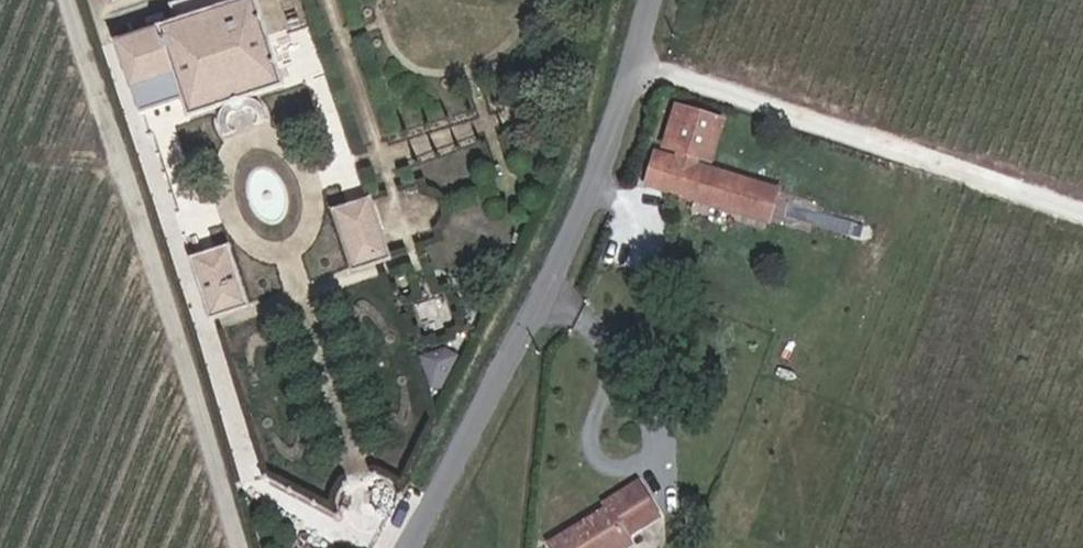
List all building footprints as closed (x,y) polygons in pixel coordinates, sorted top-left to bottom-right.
[(248,0),(242,0),(107,44),(122,89),(166,75),(181,121),(277,90),(248,0)] [(709,108),(665,95),(653,134),(668,138),(665,148),(644,142),(636,172),(739,202),(748,173),(682,153),(684,143),(698,147),(709,108)] [(134,133),(175,118),(167,97),(127,112),(134,133)] [(253,141),(250,132),(224,140),(227,150),(253,141)] [(755,207),(763,177),(748,173),(739,202),(755,207)] [(384,259),(366,201),(328,212),(345,270),(384,259)] [(243,308),(222,245),(184,258),(205,320),(243,308)] [(526,547),(599,547),(595,541),(630,519),(609,485),(574,507),(578,514),(526,547)]
